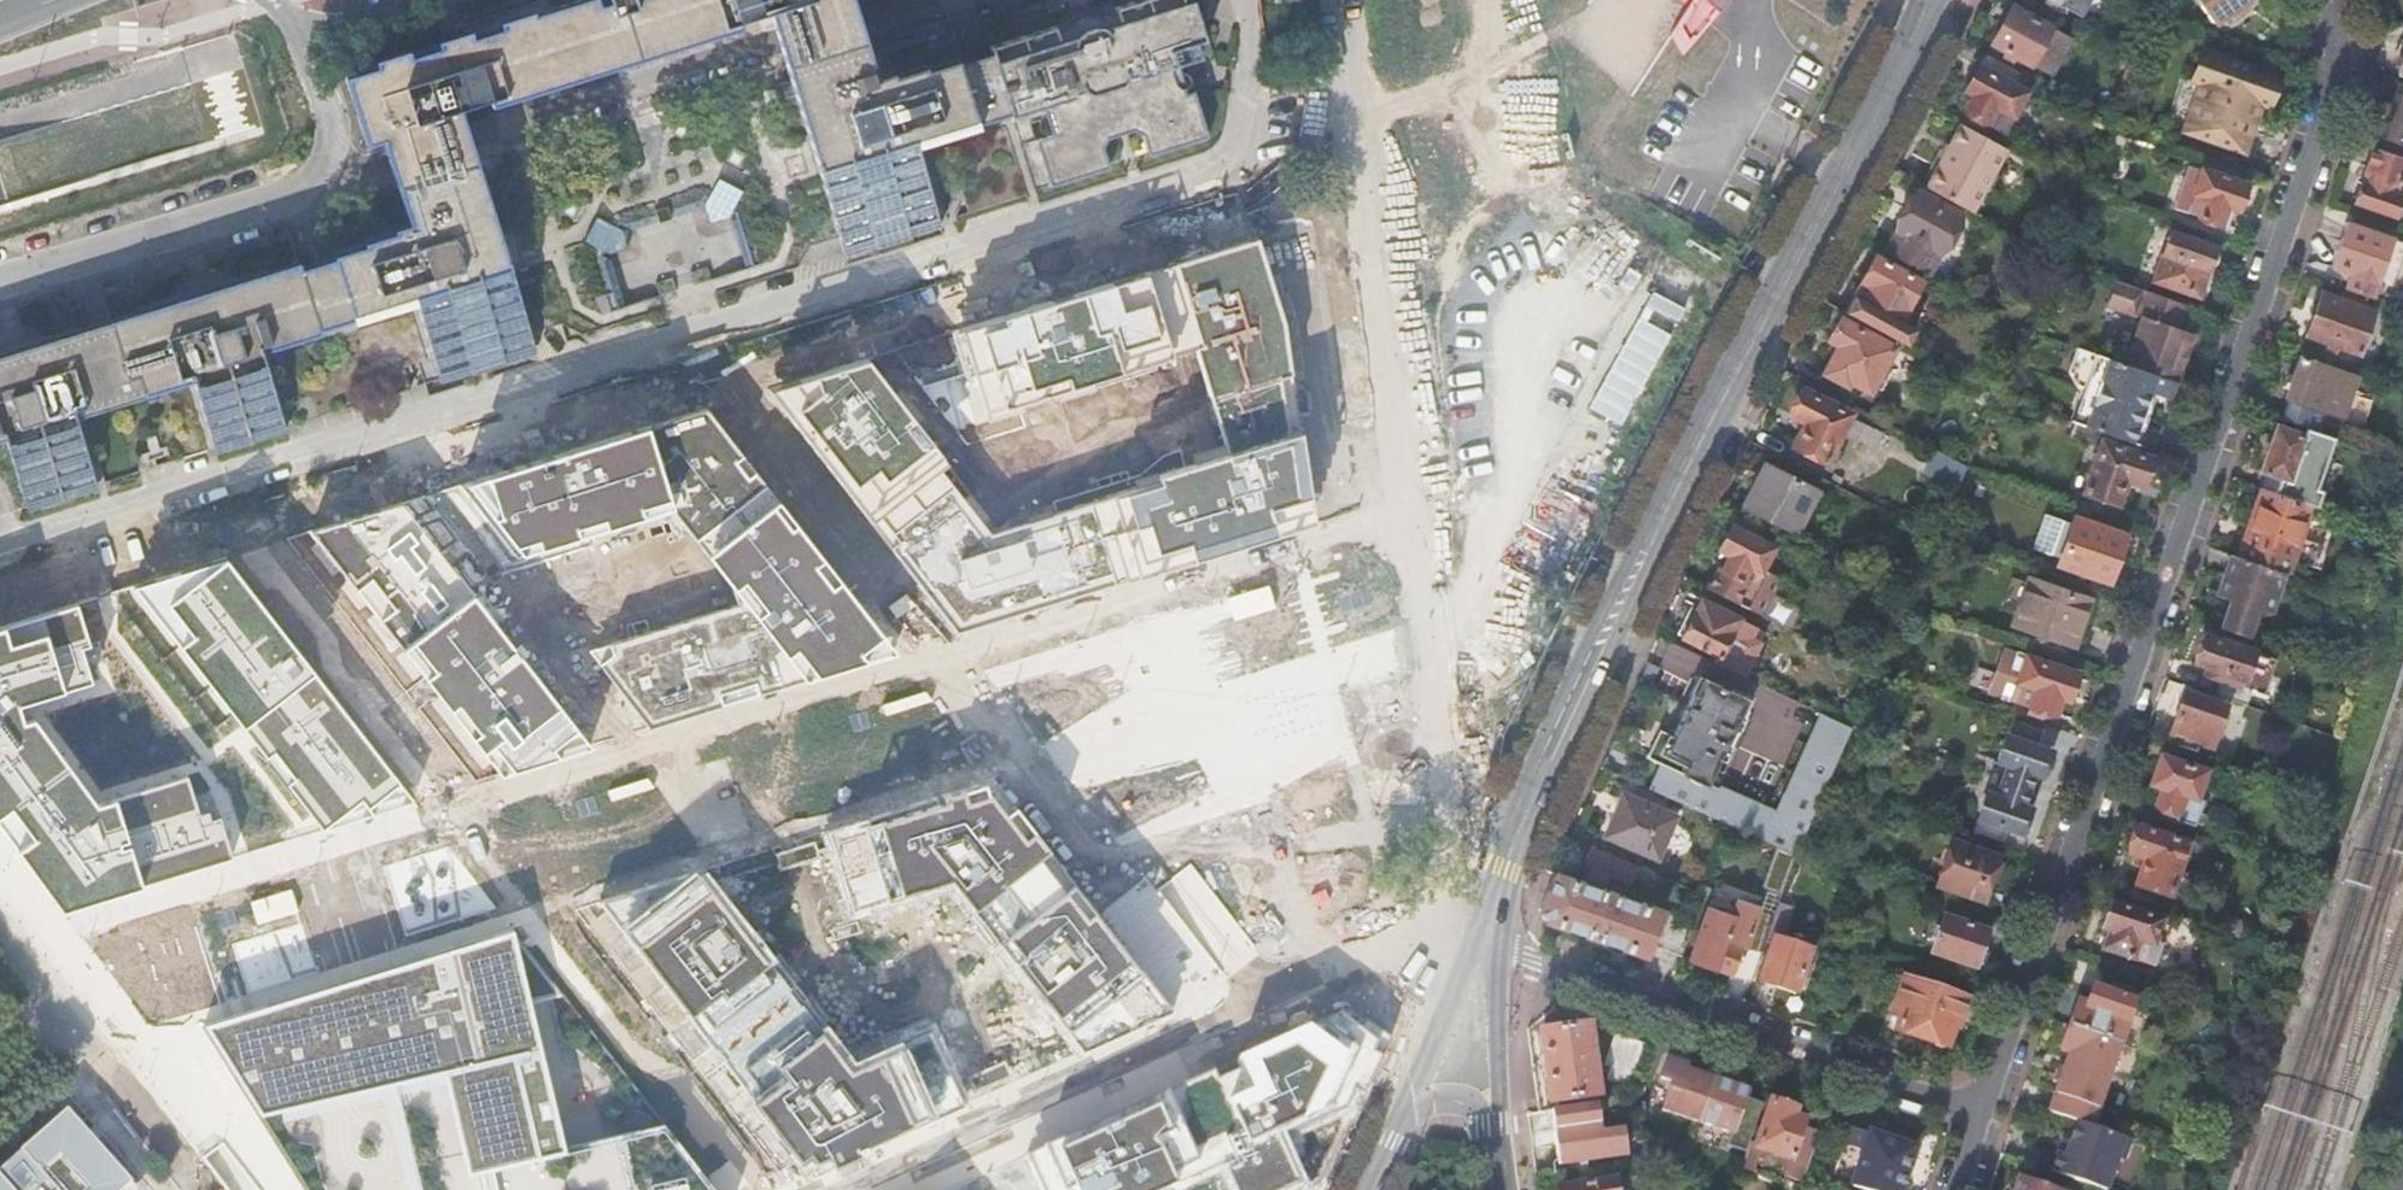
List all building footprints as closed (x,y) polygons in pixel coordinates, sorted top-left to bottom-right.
[(873,64),(865,38),(860,20),(853,0),(571,0),(344,71),(367,143),(383,139),(390,162),(397,185),(405,211),(484,185),(476,160),(470,139),(462,115),(459,106),(488,98),(490,105),(508,99),(616,66),(646,56),(676,47),(742,26),(741,20),(769,11),(771,17),(780,45),(786,63),(794,89),(873,64)] [(873,64),(794,89),(802,114),(824,185),(840,235),(845,251),(847,256),(943,226),(942,220),(918,145),(980,125),(979,122),(1012,112),(1013,115),(1045,105),(1054,133),(1038,138),(1053,185),(1111,166),(1105,146),(1109,137),(1116,134),(1129,130),(1135,128),(1145,133),(1151,153),(1211,134),(1196,88),(1187,59),(1202,55),(1197,39),(1206,36),(1195,0),(1129,0),(1115,4),(1100,9),(1095,8),(1090,8),(1084,10),(1079,12),(1075,14),(1070,18),(1070,19),(1056,23),(990,44),(992,50),(958,61),(956,55),(925,64),(924,60),(877,75),(873,64)] [(1669,30),(1683,53),(1728,0),(1696,0),(1669,30)] [(2083,15),(2090,0),(2053,0),(2083,15)] [(2216,23),(2248,0),(2200,0),(2216,23)] [(1557,175),(1541,1),(1488,6),(1503,180),(1557,175)] [(2012,5),(1991,43),(2030,64),(2051,26),(2012,5)] [(2201,83),(2184,130),(2244,150),(2260,103),(2269,106),(2279,75),(2203,49),(2192,80),(2201,83)] [(2003,130),(2030,79),(1985,54),(1966,89),(1974,93),(1965,109),(2003,130)] [(204,74),(30,118),(51,197),(175,165),(172,153),(221,140),(204,74)] [(2402,158),(2402,85),(2401,83),(2393,104),(2386,102),(2382,112),(2390,114),(2383,133),(2384,134),(2378,149),(2402,158)] [(1926,189),(1971,214),(2007,149),(1962,124),(1939,166),(1926,189)] [(2378,149),(2373,147),(2368,162),(2354,202),(2394,216),(2396,211),(2402,213),(2402,158),(2378,149)] [(1920,185),(1926,189),(1939,166),(1932,162),(1920,185)] [(2201,168),(2186,211),(2220,223),(2226,205),(2237,208),(2246,183),(2201,168)] [(4,439),(26,507),(27,512),(97,490),(96,485),(75,417),(192,380),(214,452),(286,430),(262,350),(321,332),(319,328),(353,318),(354,322),(416,302),(440,379),(441,382),(537,352),(536,348),(531,333),(515,282),(506,253),(493,212),(484,185),(405,211),(408,222),(361,237),(362,241),(332,251),(333,257),(300,267),(299,261),(266,271),(265,267),(229,278),(201,287),(173,296),(137,307),(138,311),(78,330),(77,327),(41,338),(13,347),(0,351),(0,440),(4,439)] [(1897,231),(1885,253),(1926,276),(1938,254),(1959,216),(1917,193),(1896,230),(1897,231)] [(615,233),(614,221),(594,222),(595,245),(624,244),(623,232),(615,233)] [(2345,289),(2370,297),(2390,238),(2348,223),(2332,267),(2350,273),(2345,289)] [(2169,232),(2153,280),(2198,296),(2207,269),(2210,268),(2212,267),(2214,264),(2215,262),(2216,259),(2215,256),(2215,253),(2213,251),(2214,248),(2169,232)] [(867,358),(768,389),(956,633),(1312,522),(1283,322),(1257,238),(1136,275),(959,330),(985,414),(1163,358),(1195,348),(1228,454),(1157,476),(1159,483),(991,535),(909,430),(917,423),(867,358)] [(1890,337),(1907,346),(1915,331),(1905,325),(1912,312),(1906,309),(1921,283),(1875,258),(1863,280),(1845,313),(1853,317),(1890,337)] [(1592,405),(1624,422),(1686,305),(1654,288),(1592,405)] [(2167,380),(2174,382),(2177,383),(2193,335),(2183,331),(2191,307),(2143,291),(2134,315),(2140,317),(2124,365),(2167,380)] [(2322,294),(2309,334),(2359,352),(2374,312),(2322,294)] [(1823,373),(1823,374),(1846,387),(1849,382),(1869,392),(1872,387),(1878,390),(1885,375),(1880,372),(1893,348),(1841,320),(1830,341),(1839,346),(1823,373)] [(2070,421),(2131,442),(2148,394),(2154,396),(2155,393),(2156,394),(2162,405),(2173,398),(2171,394),(2174,382),(2167,380),(2124,365),(2120,364),(2093,354),(2070,421)] [(2306,428),(2319,432),(2326,412),(2342,417),(2356,377),(2300,358),(2279,419),(2306,428)] [(1315,366),(1335,467),(1373,460),(1354,359),(1315,366)] [(1803,390),(1790,415),(1804,423),(1792,446),(1824,463),(1849,415),(1803,390)] [(706,408),(459,485),(514,556),(670,508),(730,586),(736,604),(588,651),(648,728),(895,652),(706,408)] [(1567,455),(1600,471),(1619,432),(1586,416),(1567,455)] [(2276,425),(2261,471),(2267,473),(2262,489),(2311,506),(2317,508),(2323,491),(2317,489),(2335,438),(2319,432),(2306,428),(2304,435),(2276,425)] [(2102,440),(2084,492),(2116,503),(2126,478),(2142,483),(2151,458),(2102,440)] [(1965,466),(1933,449),(1922,476),(1955,489),(1965,466)] [(2388,456),(2383,473),(2402,480),(2402,462),(2388,456)] [(1765,464),(1743,505),(1795,531),(1805,511),(1815,516),(1826,495),(1800,482),(1802,479),(1799,477),(1797,480),(1765,464)] [(2311,506),(2262,489),(2238,557),(2281,572),(2288,574),(2311,506)] [(500,774),(590,746),(402,503),(311,531),(500,774)] [(2033,548),(2060,557),(2058,563),(2108,581),(2124,535),(2074,518),(2072,524),(2045,514),(2033,548)] [(1719,565),(1707,589),(1760,615),(1789,631),(1799,613),(1797,607),(1771,593),(1779,578),(1762,569),(1773,548),(1773,547),(1732,526),(1721,548),(1730,553),(1723,567),(1719,565)] [(2232,600),(2222,628),(2245,636),(2248,625),(2255,608),(2268,613),(2275,593),(2281,572),(2238,557),(2233,555),(2219,595),(2232,600)] [(225,558),(133,586),(322,829),(414,801),(225,558)] [(2019,613),(2015,625),(2075,646),(2091,600),(2031,579),(2026,594),(2019,613)] [(1268,582),(1227,594),(1233,612),(1234,616),(1274,604),(1268,582)] [(1994,604),(2019,613),(2026,594),(2001,585),(1997,586),(1992,600),(1994,604)] [(2098,603),(2091,600),(2075,646),(2082,648),(2098,603)] [(1712,664),(1743,678),(1761,641),(1747,634),(1751,627),(1737,620),(1699,601),(1681,637),(1716,655),(1712,664)] [(0,627),(0,826),(62,910),(232,857),(220,816),(211,819),(208,811),(199,814),(188,776),(97,804),(34,718),(24,721),(18,705),(92,682),(81,647),(90,645),(77,604),(0,627)] [(2216,696),(2246,707),(2252,690),(2242,687),(2255,651),(2206,634),(2196,661),(2224,671),(2216,696)] [(2028,656),(2013,698),(2053,712),(2060,695),(2068,698),(2076,673),(2028,656)] [(1671,798),(1706,814),(1718,787),(1708,782),(1725,747),(1728,748),(1735,733),(1732,732),(1738,720),(1743,723),(1747,714),(1742,712),(1747,701),(1700,678),(1660,762),(1682,773),(1671,798)] [(1763,682),(1758,694),(1769,699),(1761,717),(1798,734),(1811,704),(1763,682)] [(1828,694),(1819,712),(1847,726),(1855,708),(1828,694)] [(2183,697),(2170,736),(2212,750),(2226,713),(2183,697)] [(1849,728),(1823,716),(1767,841),(1794,853),(1795,854),(1824,788),(1850,729),(1849,728)] [(2002,780),(2029,790),(2035,773),(2041,775),(2050,752),(2039,748),(2045,730),(2012,719),(1998,760),(2009,763),(2002,780)] [(2161,761),(2152,787),(2161,790),(2155,809),(2174,816),(2173,821),(2194,828),(2203,803),(2196,800),(2204,776),(2161,761)] [(994,779),(826,831),(851,912),(948,881),(1081,1052),(1173,1010),(994,779)] [(2023,806),(2029,790),(2002,780),(1997,797),(1987,793),(1973,833),(2003,844),(2008,828),(2021,832),(2030,809),(2023,806)] [(1623,793),(1605,836),(1658,858),(1676,816),(1623,793)] [(2137,830),(2128,856),(2145,861),(2136,888),(2169,899),(2187,847),(2137,830)] [(1952,845),(1937,887),(1985,903),(1999,861),(1952,845)] [(1635,878),(1639,867),(1591,846),(1583,864),(1632,883),(1635,878)] [(1659,889),(1664,878),(1639,867),(1635,878),(1659,889)] [(810,1174),(964,1105),(930,1028),(849,1064),(817,1023),(808,1031),(795,1014),(804,1006),(786,982),(776,990),(763,973),(772,966),(699,870),(598,902),(695,1026),(704,1018),(717,1035),(708,1043),(727,1067),(736,1059),(749,1076),(740,1083),(810,1174)] [(1650,944),(1682,955),(1694,921),(1556,872),(1541,909),(1547,920),(1646,956),(1650,944)] [(1747,947),(1760,952),(1772,918),(1757,913),(1761,904),(1738,896),(1731,916),(1708,908),(1691,957),(1730,971),(1737,952),(1745,954),(1747,947)] [(2177,917),(2261,947),(2266,934),(2181,904),(2177,917)] [(2110,906),(2102,930),(2109,933),(2104,950),(2145,964),(2159,924),(2110,906)] [(1993,921),(1967,912),(1963,924),(1944,917),(1931,953),(1974,968),(1987,933),(1989,933),(1993,921)] [(513,928),(204,1024),(260,1115),(392,1084),(417,1189),(716,1189),(663,1122),(618,1133),(564,1146),(540,1046),(513,928)] [(1775,940),(1760,982),(1795,994),(1810,952),(1775,940)] [(1905,981),(1895,1009),(1902,1011),(1896,1029),(1948,1048),(1955,1028),(1957,1028),(1967,1000),(1945,993),(1944,995),(1905,981)] [(2070,1026),(2119,1043),(2133,1002),(2092,987),(2085,1005),(2078,1002),(2070,1026)] [(1350,1010),(1237,1061),(1241,1070),(1217,1081),(1213,1072),(1026,1157),(1041,1189),(1317,1189),(1393,1037),(1350,1010)] [(1590,1024),(1542,1032),(1551,1102),(1600,1095),(1590,1024)] [(2128,1080),(2137,1050),(2119,1043),(2070,1026),(2069,1026),(2060,1051),(2069,1054),(2049,1113),(2076,1122),(2092,1128),(2110,1074),(2128,1080)] [(1609,1079),(1633,1087),(1647,1045),(1615,1034),(1607,1065),(1612,1067),(1609,1079)] [(1664,1110),(1699,1122),(1714,1080),(1666,1064),(1661,1079),(1665,1080),(1673,1083),(1664,1110)] [(1656,1108),(1664,1110),(1673,1083),(1665,1080),(1656,1108)] [(1714,1080),(1699,1122),(1734,1134),(1749,1092),(1714,1080)] [(1802,1134),(1806,1122),(1793,1116),(1796,1108),(1773,1101),(1757,1146),(1750,1143),(1742,1168),(1784,1184),(1786,1178),(1803,1184),(1807,1172),(1818,1140),(1802,1134)] [(1602,1132),(1598,1104),(1553,1110),(1560,1164),(1628,1155),(1625,1129),(1602,1132)] [(85,1108),(0,1177),(0,1189),(142,1189),(148,1185),(85,1108)] [(2076,1122),(2069,1142),(2065,1156),(2058,1153),(2052,1171),(2106,1189),(2107,1189),(2117,1161),(2124,1157),(2130,1141),(2092,1128),(2076,1122)] [(1861,1189),(1893,1189),(1895,1185),(1900,1187),(1913,1149),(1856,1130),(1849,1147),(1864,1153),(1857,1172),(1842,1168),(1837,1182),(1861,1189)] [(2062,1140),(2058,1153),(2065,1156),(2069,1142),(2062,1140)] [(1743,1163),(1748,1149),(1737,1146),(1733,1159),(1743,1163)] [(2018,1178),(2014,1189),(2053,1189),(2018,1178)] [(1616,1180),(1563,1187),(1563,1189),(1618,1189),(1616,1180)]
